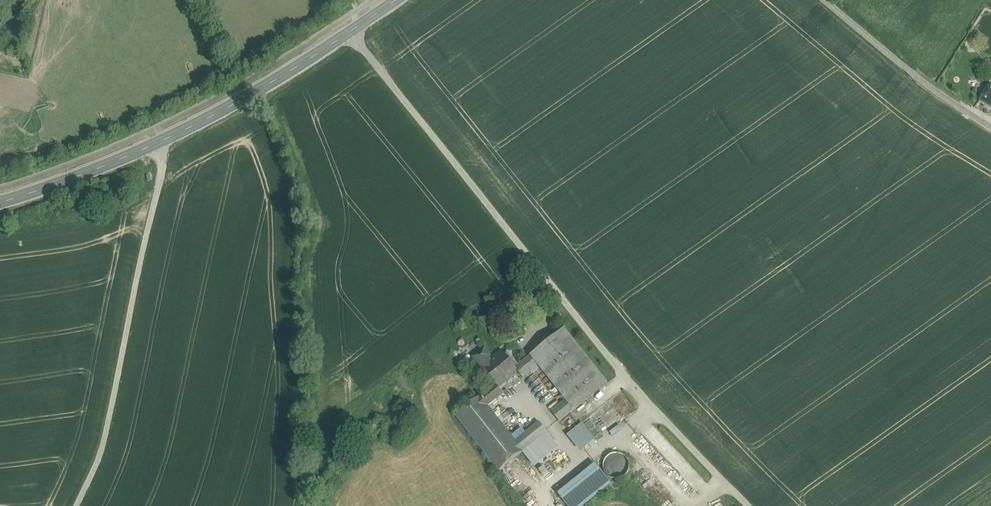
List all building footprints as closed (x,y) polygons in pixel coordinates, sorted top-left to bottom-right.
[(990,84),(979,100),(990,107),(990,84)] [(564,329),(530,356),(538,366),(539,367),(573,340),(564,329)] [(573,340),(539,367),(566,400),(574,411),(607,384),(573,340)] [(482,368),(491,361),(488,357),(490,356),(485,350),(483,351),(482,350),(473,357),(482,368)] [(491,361),(482,368),(495,385),(498,388),(518,372),(518,371),(516,368),(503,352),(491,361)] [(518,371),(518,372),(523,378),(538,366),(530,356),(516,368),(518,371)] [(495,385),(480,397),(488,407),(503,394),(498,388),(495,385)] [(488,407),(480,397),(457,416),(499,470),(523,452),(515,442),(488,407)] [(566,400),(551,412),(559,422),(574,411),(566,400)] [(595,437),(582,421),(568,433),(581,449),(595,437)] [(539,422),(515,442),(523,452),(547,432),(539,422)] [(557,445),(547,432),(523,452),(533,464),(557,445)] [(628,471),(629,466),(628,461),(625,457),(621,454),(616,453),(611,454),(607,457),(604,461),(603,466),(604,471),(607,476),(611,478),(616,479),(621,478),(626,475),(628,471)] [(561,499),(599,469),(595,464),(558,494),(561,499)] [(561,499),(567,505),(584,505),(611,484),(599,469),(561,499)] [(649,489),(657,482),(652,477),(644,484),(649,489)]
